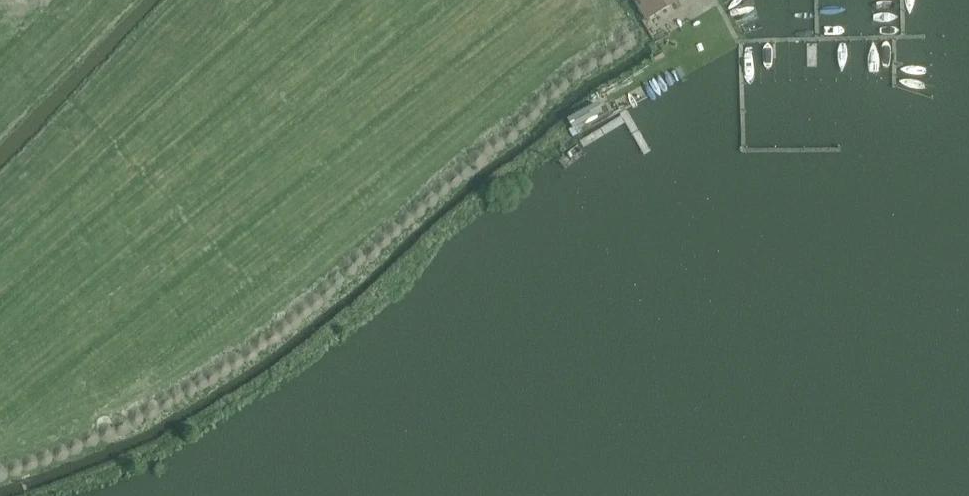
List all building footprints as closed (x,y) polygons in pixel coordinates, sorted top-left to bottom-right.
[(680,0),(635,0),(646,19),(680,0)]
